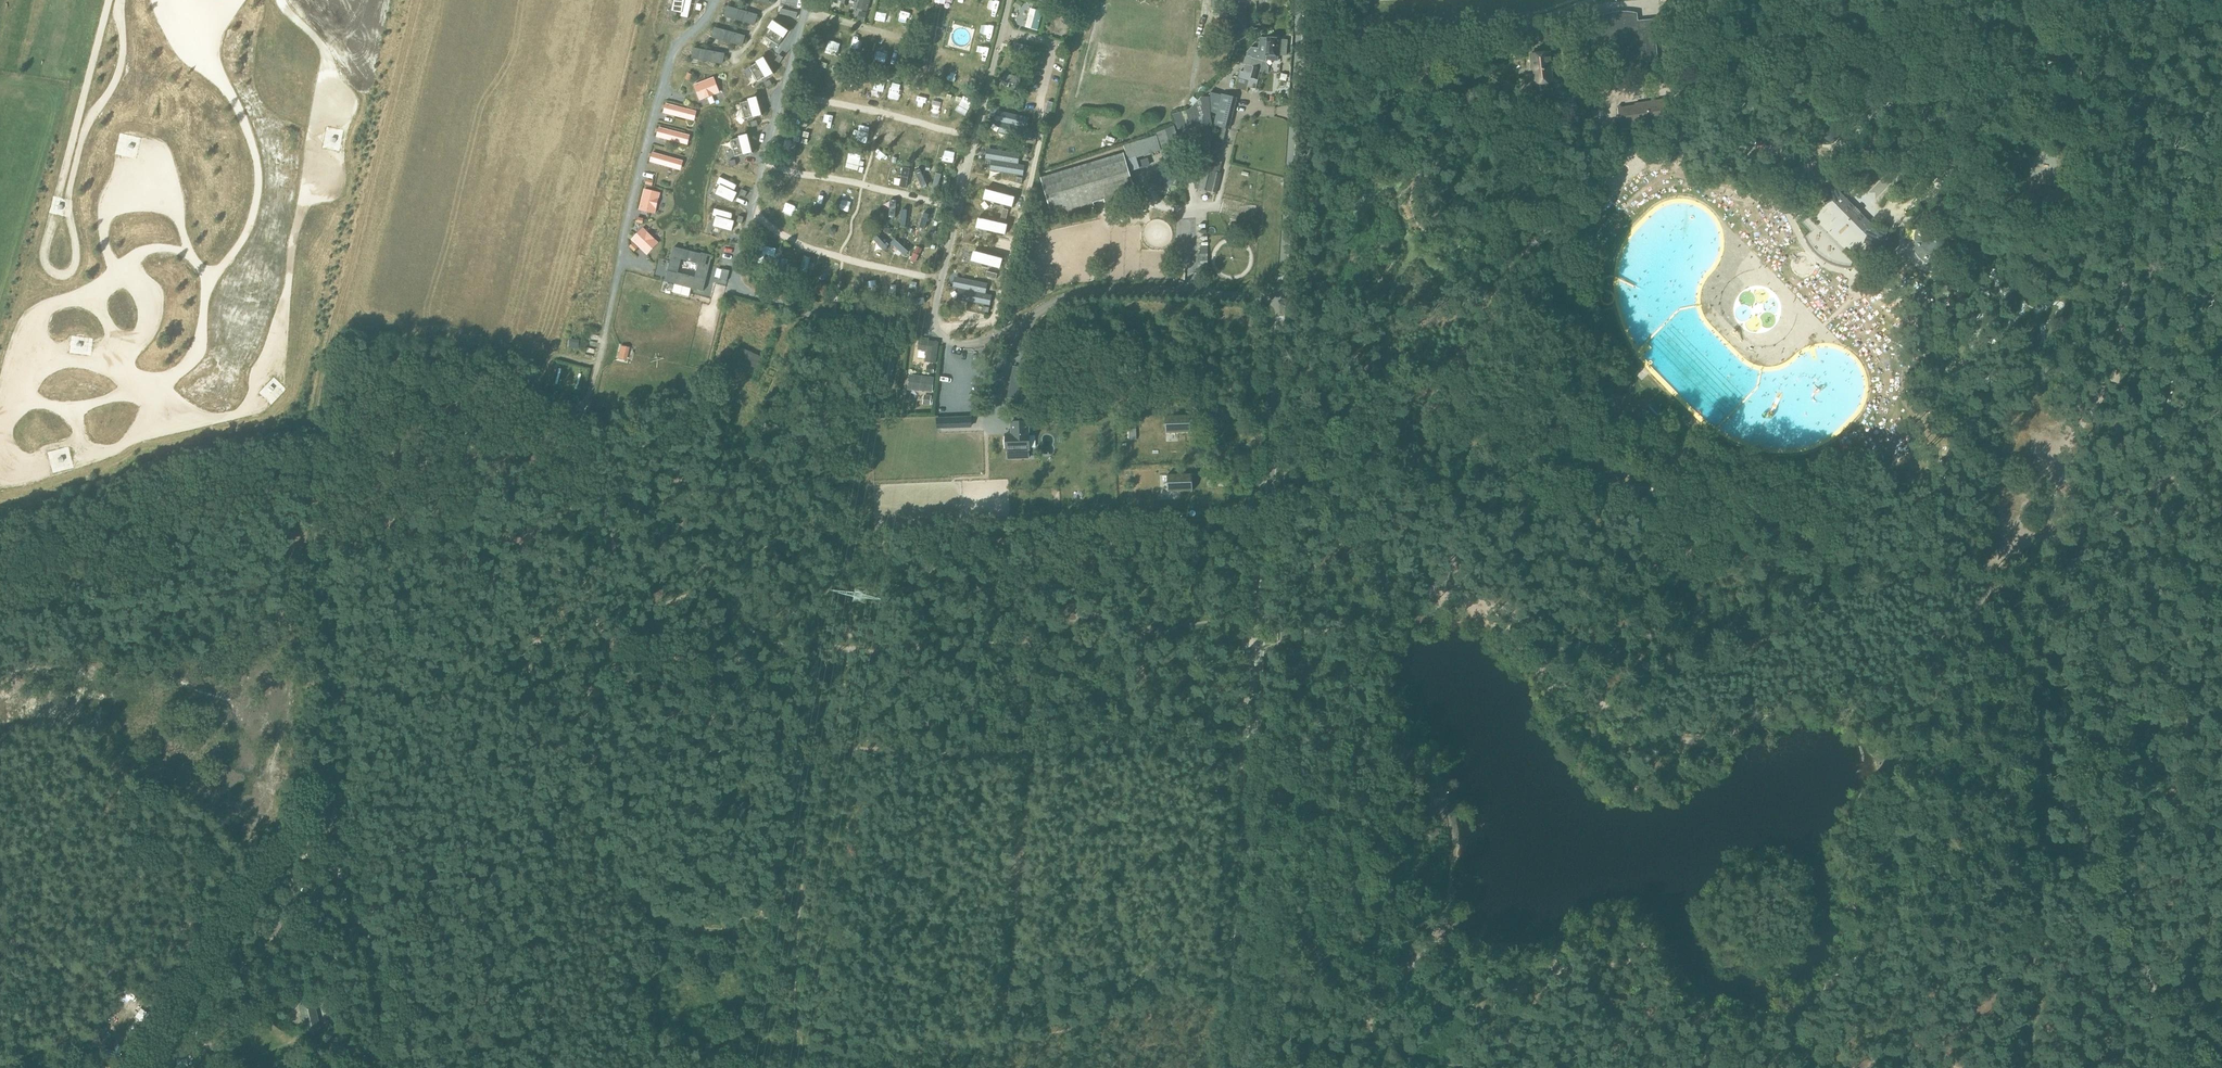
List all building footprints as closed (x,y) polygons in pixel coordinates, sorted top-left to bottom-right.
[(673,11),(682,13),(681,17),(688,18),(693,0),(675,0),(673,11)] [(862,0),(860,8),(868,11),(871,0),(861,0),(862,0)] [(1023,4),(1018,0),(1014,6),(1019,10),(1023,4)] [(1212,8),(1227,8),(1227,0),(1212,0),(1212,8)] [(1080,5),(1073,3),(1071,12),(1077,14),(1080,5)] [(733,8),(730,17),(755,24),(757,15),(733,8)] [(780,14),(797,18),(798,13),(781,9),(780,14)] [(1043,12),(1031,9),(1026,27),(1038,30),(1043,12)] [(860,12),(857,20),(864,22),(866,14),(860,12)] [(1599,24),(1594,25),(1589,25),(1592,57),(1614,55),(1615,63),(1619,63),(1620,75),(1648,72),(1647,63),(1658,62),(1656,43),(1653,43),(1652,34),(1655,33),(1654,20),(1638,21),(1637,14),(1627,12),(1617,12),(1608,14),(1598,17),(1599,24)] [(773,17),(760,31),(773,42),(786,29),(773,17)] [(2003,27),(2015,24),(2013,19),(2002,22),(2003,27)] [(720,29),(718,39),(743,45),(745,36),(720,29)] [(1240,71),(1239,78),(1249,81),(1248,87),(1256,89),(1260,74),(1261,71),(1268,73),(1269,67),(1269,66),(1267,64),(1263,63),(1263,61),(1266,61),(1266,60),(1274,60),(1278,61),(1278,56),(1280,56),(1280,55),(1287,55),(1288,40),(1281,40),(1281,39),(1275,39),(1275,37),(1270,37),(1270,38),(1268,38),(1266,38),(1260,37),(1259,49),(1251,48),(1248,52),(1248,55),(1247,57),(1244,56),(1242,63),(1246,64),(1244,72),(1240,71)] [(1014,52),(1032,57),(1034,48),(1017,43),(1014,52)] [(699,49),(697,59),(723,63),(725,54),(699,49)] [(762,50),(749,63),(762,75),(775,62),(762,50)] [(1550,52),(1530,55),(1531,63),(1530,65),(1530,67),(1530,69),(1531,70),(1531,71),(1533,84),(1539,86),(1549,85),(1549,84),(1553,81),(1550,52)] [(775,60),(780,63),(784,58),(779,55),(775,60)] [(1006,75),(1004,81),(1016,84),(1019,85),(1021,78),(1006,75)] [(694,85),(700,100),(715,94),(712,87),(717,85),(714,78),(694,85)] [(770,80),(764,83),(767,88),(773,85),(770,80)] [(751,89),(738,103),(750,115),(763,101),(751,89)] [(1222,95),(1210,92),(1212,112),(1217,114),(1214,126),(1229,130),(1237,98),(1222,94),(1222,95)] [(1191,110),(1174,115),(1178,129),(1204,126),(1200,159),(1205,160),(1209,160),(1213,127),(1211,115),(1211,113),(1210,98),(1203,97),(1191,110)] [(1618,106),(1621,129),(1671,121),(1668,99),(1635,104),(1635,107),(1628,108),(1627,107),(1621,108),(1621,106),(1618,106)] [(689,119),(692,110),(666,104),(664,113),(689,119)] [(1000,111),(998,122),(1004,123),(1026,128),(1029,118),(1000,111)] [(1817,128),(1816,132),(1816,133),(1816,134),(1816,135),(1816,136),(1817,137),(1817,138),(1818,139),(1819,140),(1820,141),(1821,142),(1822,142),(1823,143),(1824,143),(1825,143),(1826,143),(1827,143),(1828,143),(1829,143),(1830,143),(1831,143),(1832,142),(1836,139),(1837,136),(1838,132),(1837,128),(1836,126),(1833,123),(1830,122),(1827,121),(1822,123),(1819,125),(1817,128)] [(1004,123),(1002,134),(1030,140),(1033,130),(1026,128),(1004,123)] [(682,143),(685,134),(660,127),(657,137),(682,143)] [(1157,135),(1124,145),(1132,171),(1140,169),(1150,165),(1148,158),(1147,155),(1162,151),(1166,165),(1175,162),(1177,168),(1186,166),(1174,127),(1157,132),(1157,135)] [(1212,161),(1205,190),(1217,193),(1221,174),(1219,173),(1222,162),(1219,161),(1226,130),(1217,127),(1210,160),(1212,161)] [(749,135),(731,140),(736,157),(753,152),(749,135)] [(991,149),(989,160),(995,161),(1018,165),(1019,154),(991,149)] [(653,153),(650,162),(675,169),(678,160),(653,153)] [(1137,196),(1124,153),(1041,178),(1053,218),(1095,206),(1094,203),(1104,200),(1105,202),(1115,199),(1116,203),(1137,196)] [(995,161),(993,172),(1022,176),(1024,166),(1018,165),(995,161)] [(1200,182),(1195,182),(1196,188),(1200,188),(1204,190),(1210,164),(1204,163),(1200,182)] [(1170,168),(1164,174),(1160,170),(1147,182),(1151,186),(1159,195),(1178,177),(1170,168)] [(720,186),(716,194),(733,202),(737,193),(734,192),(738,185),(720,177),(716,184),(720,186)] [(640,210),(655,213),(659,198),(651,196),(653,191),(645,189),(640,210)] [(742,189),(739,194),(746,197),(748,192),(742,189)] [(1014,198),(986,190),(984,199),(1012,207),(1014,198)] [(1832,198),(1837,204),(1838,203),(1844,209),(1843,210),(1848,214),(1854,208),(1849,204),(1842,198),(1843,198),(1838,192),(1838,193),(1833,199),(1832,198)] [(714,208),(712,216),(716,217),(714,226),(732,231),(734,221),(732,221),(734,213),(714,208)] [(1864,231),(1870,236),(1869,235),(1875,230),(1875,231),(1876,230),(1870,225),(1870,226),(1864,220),(1864,219),(1860,214),(1854,220),(1858,224),(1858,225),(1859,224),(1865,230),(1864,231)] [(1853,263),(1842,252),(1817,226),(1805,215),(1801,216),(1802,217),(1802,218),(1802,219),(1801,219),(1801,220),(1801,221),(1801,222),(1801,223),(1801,224),(1802,225),(1802,226),(1802,227),(1802,228),(1802,229),(1802,230),(1803,231),(1803,232),(1803,233),(1803,234),(1804,235),(1804,236),(1805,237),(1805,238),(1805,239),(1806,240),(1807,241),(1807,242),(1808,243),(1808,244),(1809,245),(1810,246),(1810,247),(1811,248),(1812,248),(1813,249),(1814,250),(1814,251),(1815,252),(1816,253),(1817,254),(1818,255),(1819,256),(1820,257),(1822,258),(1823,258),(1824,259),(1825,260),(1826,261),(1827,261),(1828,262),(1830,263),(1831,263),(1832,264),(1833,264),(1835,265),(1836,265),(1837,265),(1839,266),(1840,266),(1841,266),(1843,267),(1844,267),(1845,267),(1846,267),(1847,267),(1848,267),(1849,267),(1850,267),(1851,268),(1853,263)] [(1007,225),(979,219),(977,228),(1005,234),(1007,225)] [(1938,230),(1936,230),(1933,231),(1932,232),(1931,232),(1930,232),(1930,233),(1929,233),(1928,233),(1928,234),(1920,226),(1917,230),(1915,233),(1914,237),(1913,241),(1913,244),(1914,248),(1915,252),(1917,255),(1920,258),(1923,261),(1926,262),(1926,263),(1927,263),(1928,263),(1929,263),(1930,264),(1931,264),(1932,264),(1933,264),(1934,264),(1938,264),(1942,263),(1939,253),(1939,252),(1940,252),(1941,252),(1941,251),(1942,251),(1943,250),(1944,249),(1944,248),(1945,248),(1945,247),(1945,246),(1946,246),(1946,245),(1946,244),(1946,243),(1946,242),(1946,241),(1946,240),(1946,239),(1946,238),(1945,238),(1945,237),(1945,236),(1944,236),(1944,235),(1943,235),(1943,234),(1942,234),(1942,233),(1941,233),(1941,232),(1940,232),(1939,232),(1938,232),(1938,231),(1938,230)] [(632,240),(647,254),(653,248),(649,245),(655,239),(643,228),(632,240)] [(776,249),(760,245),(758,252),(766,254),(774,256),(776,249)] [(709,265),(706,265),(708,255),(674,247),(669,268),(668,271),(672,272),(670,279),(669,281),(692,287),(692,288),(704,291),(704,289),(703,289),(706,278),(709,265)] [(1002,259),(974,252),(972,261),(1000,268),(1002,259)] [(804,256),(801,272),(807,273),(810,258),(804,256)] [(782,259),(779,277),(788,279),(791,260),(782,259)] [(723,269),(720,279),(722,280),(727,281),(729,274),(730,271),(723,269)] [(958,277),(956,288),(963,289),(985,294),(987,283),(958,277)] [(963,289),(960,300),(989,306),(991,295),(985,294),(963,289)] [(864,293),(857,292),(855,298),(863,300),(864,293)] [(579,340),(570,339),(569,348),(578,349),(579,340)] [(939,342),(921,340),(919,348),(929,350),(927,361),(936,362),(939,342)] [(621,346),(618,358),(624,360),(627,348),(621,346)] [(761,357),(738,347),(728,368),(736,372),(740,361),(756,368),(761,357)] [(886,360),(883,377),(891,379),(893,368),(894,362),(894,361),(886,360)] [(934,378),(917,376),(915,390),(920,391),(920,390),(932,392),(934,378)] [(933,396),(926,395),(925,402),(932,403),(933,396)] [(1637,420),(1645,428),(1657,416),(1649,408),(1637,420)] [(1186,415),(1166,416),(1166,433),(1191,432),(1190,419),(1186,419),(1186,415)] [(943,426),(972,425),(972,417),(943,418),(943,426)] [(1029,450),(1028,421),(1011,422),(1011,434),(1006,434),(1006,450),(1029,450)] [(1188,478),(1188,474),(1167,474),(1168,492),(1193,491),(1192,478),(1188,478)] [(320,1004),(326,1029),(339,1026),(333,1001),(320,1004)] [(311,1006),(296,1009),(303,1038),(319,1035),(318,1032),(311,1006)]
